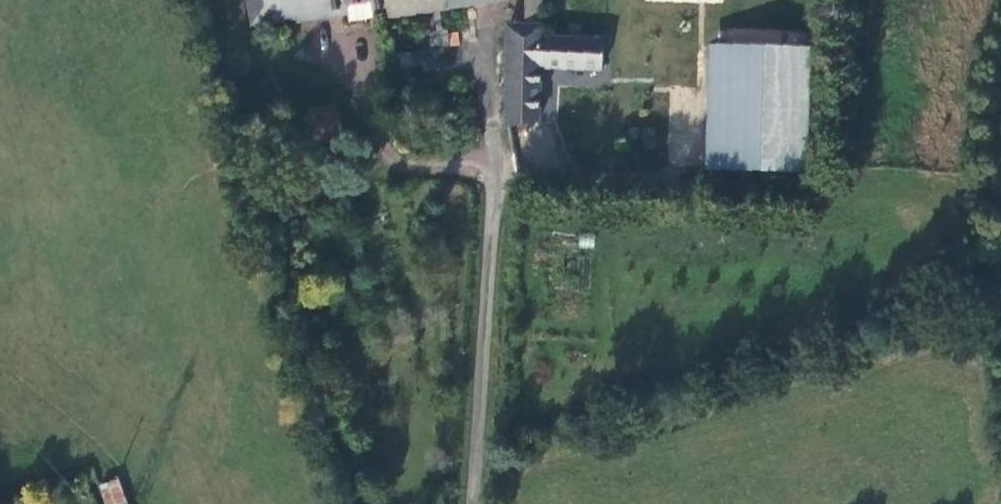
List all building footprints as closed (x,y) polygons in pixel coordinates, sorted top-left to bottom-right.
[(253,25),(297,18),(298,21),(348,14),(350,22),(375,19),(374,10),(389,8),(390,18),(510,0),(249,0),(253,25)] [(503,128),(539,122),(538,119),(541,68),(542,38),(544,0),(525,0),(525,27),(508,29),(503,128)] [(734,30),(733,41),(795,42),(795,31),(734,30)] [(604,41),(542,38),(541,68),(602,71),(604,41)] [(717,51),(712,169),(802,173),(807,55),(717,51)] [(330,104),(345,156),(365,151),(350,99),(330,104)] [(330,104),(301,112),(316,164),(345,156),(330,104)] [(316,164),(301,112),(283,117),(298,169),(316,164)] [(548,141),(530,147),(537,167),(555,161),(548,141)] [(120,477),(98,483),(104,503),(127,503),(120,477)]
